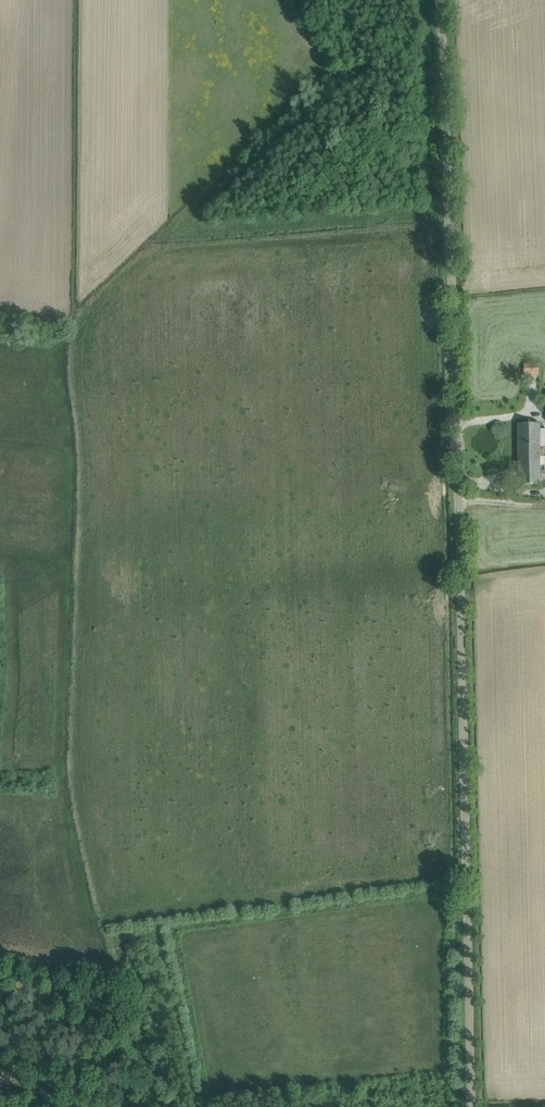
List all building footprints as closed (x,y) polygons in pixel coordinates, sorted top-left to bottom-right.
[(524,364),(524,373),(538,373),(538,364),(524,364)] [(518,423),(518,454),(540,453),(540,446),(544,446),(544,429),(540,429),(539,423),(518,423)] [(518,454),(518,463),(518,485),(540,484),(540,465),(544,465),(544,456),(540,456),(540,453),(518,454)]
